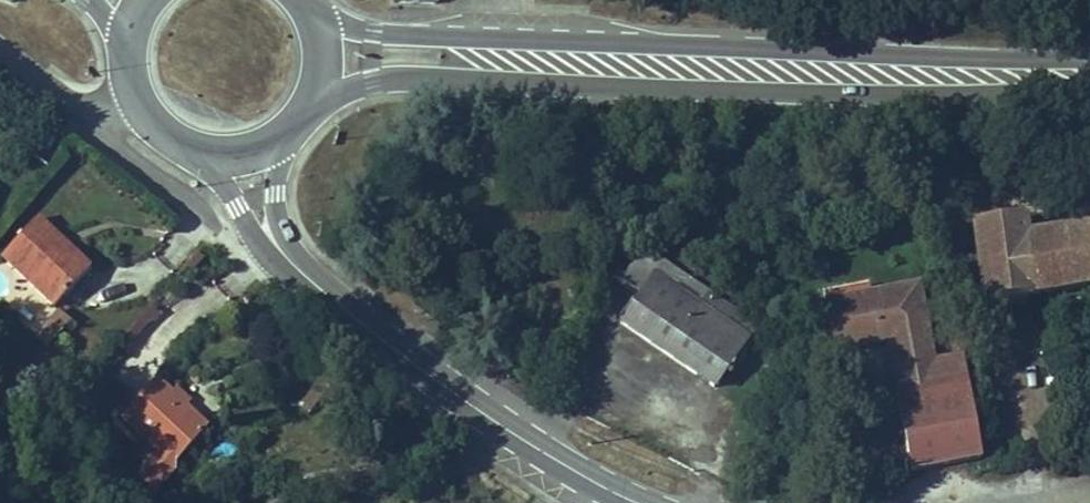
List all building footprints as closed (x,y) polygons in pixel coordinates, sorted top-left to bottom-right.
[(9,255),(66,301),(100,258),(87,248),(82,256),(60,239),(66,232),(42,213),(9,255)] [(1034,233),(1032,215),(973,222),(982,299),(1047,291),(1089,286),(1089,227),(1034,233)] [(87,248),(66,232),(60,239),(82,256),(87,248)] [(750,330),(737,347),(692,311),(668,342),(756,410),(791,363),(750,330)] [(907,468),(983,454),(962,345),(887,359),(907,468)] [(189,469),(223,431),(171,386),(137,426),(189,469)]
